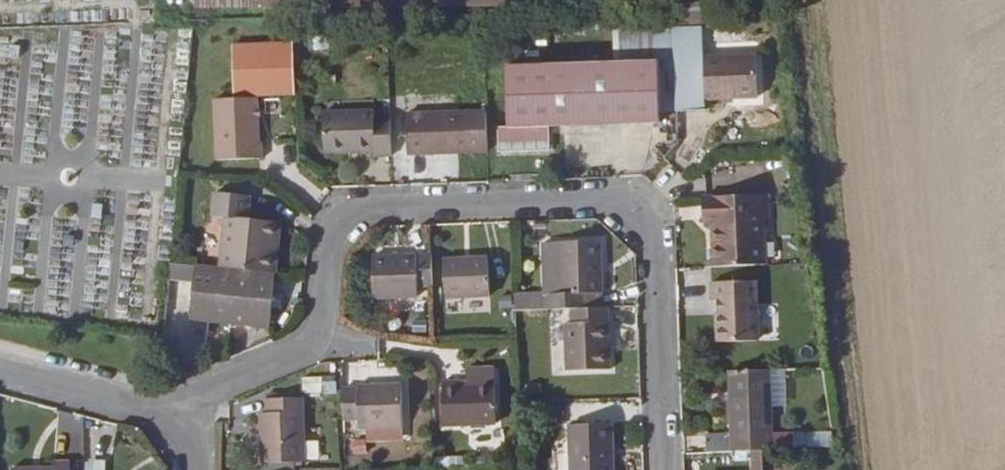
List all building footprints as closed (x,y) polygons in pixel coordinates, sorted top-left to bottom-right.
[(758,105),(756,60),(706,61),(705,33),(673,34),(675,117),(706,116),(706,107),(758,105)] [(293,94),(290,44),(230,47),(232,97),(293,94)] [(659,126),(657,64),(578,67),(580,128),(659,126)] [(580,128),(578,67),(506,70),(507,129),(497,130),(497,154),(548,153),(548,129),(580,128)] [(255,98),(212,100),(214,160),(260,159),(259,143),(256,143),(255,98)] [(485,154),(484,112),(404,115),(406,156),(485,154)] [(391,158),(390,118),(373,118),(372,113),(323,115),(324,155),(374,154),(374,158),(391,158)] [(273,275),(277,225),(244,223),(245,202),(211,199),(210,221),(222,222),(218,269),(273,275)] [(769,231),(767,200),(702,202),(703,229),(710,229),(711,265),(712,272),(764,271),(763,232),(769,231)] [(598,293),(596,242),(555,243),(556,294),(545,294),(545,311),(566,310),(589,310),(588,293),(598,293)] [(556,294),(555,243),(539,244),(541,294),(545,294),(556,294)] [(430,286),(430,254),(370,256),(371,298),(414,297),(413,287),(430,286)] [(439,260),(441,297),(485,297),(484,258),(439,260)] [(269,326),(273,275),(218,269),(192,267),(188,320),(269,326)] [(714,305),(716,346),(755,345),(752,285),(710,286),(710,305),(714,305)] [(599,309),(598,293),(588,293),(589,310),(599,309)] [(758,304),(759,340),(777,340),(776,304),(758,304)] [(605,371),(604,309),(599,309),(589,310),(566,310),(567,324),(561,324),(563,371),(605,371)] [(770,439),(768,373),(726,374),(729,455),(771,453),(770,439)] [(440,381),(441,424),(493,422),(492,382),(457,383),(457,380),(440,381)] [(400,427),(398,384),(356,386),(354,388),(341,389),(342,420),(356,420),(356,427),(400,427)] [(303,461),(302,398),(267,400),(267,413),(259,414),(260,462),(262,462),(303,461)] [(609,427),(608,401),(588,402),(589,427),(609,427)] [(609,427),(589,427),(566,427),(566,469),(610,469),(609,427)] [(794,452),(794,438),(770,439),(771,453),(794,452)]
